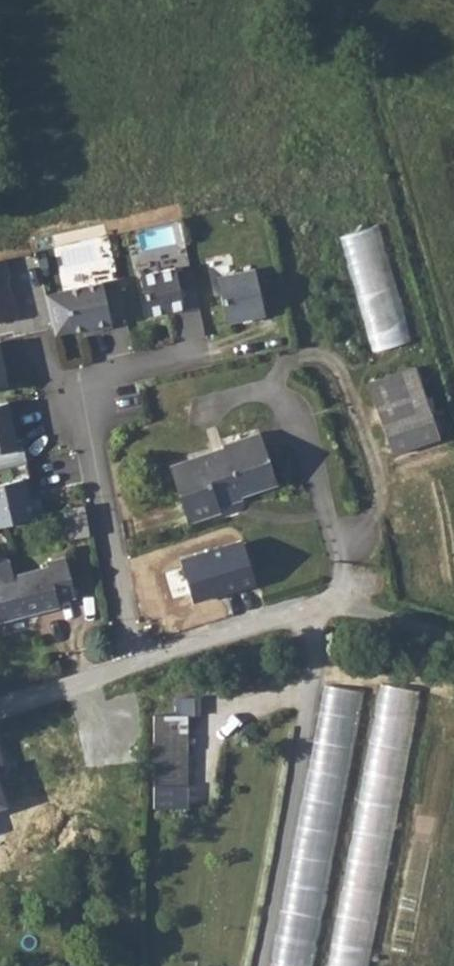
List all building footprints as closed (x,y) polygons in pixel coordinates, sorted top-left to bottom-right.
[(371,350),(412,342),(388,224),(347,232),(371,350)] [(0,257),(0,317),(11,315),(15,311),(8,275),(10,274),(6,256),(0,257)] [(186,309),(202,306),(193,267),(179,271),(178,266),(142,274),(151,314),(185,307),(186,309)] [(255,267),(217,275),(228,322),(266,313),(255,267)] [(112,318),(128,314),(120,277),(47,292),(56,333),(85,327),(95,325),(96,328),(114,324),(112,318)] [(0,339),(0,385),(8,383),(5,368),(2,356),(5,355),(1,339),(0,339)] [(371,383),(395,454),(442,439),(419,368),(371,383)] [(0,402),(0,466),(28,460),(24,444),(19,445),(9,400),(0,402)] [(168,466),(188,523),(221,511),(220,509),(217,499),(226,496),(227,500),(243,495),(279,483),(261,431),(223,445),(224,447),(168,466)] [(0,466),(0,524),(35,515),(30,492),(34,491),(28,460),(0,466)] [(30,613),(28,607),(38,604),(40,610),(61,605),(59,600),(76,595),(65,555),(47,560),(48,566),(15,574),(10,558),(4,555),(0,556),(0,621),(30,613)] [(28,607),(30,613),(40,610),(38,604),(28,607)] [(337,965),(378,965),(418,687),(378,682),(337,965)] [(276,965),(318,965),(365,690),(325,683),(276,965)] [(155,715),(155,785),(187,785),(187,715),(155,715)]
